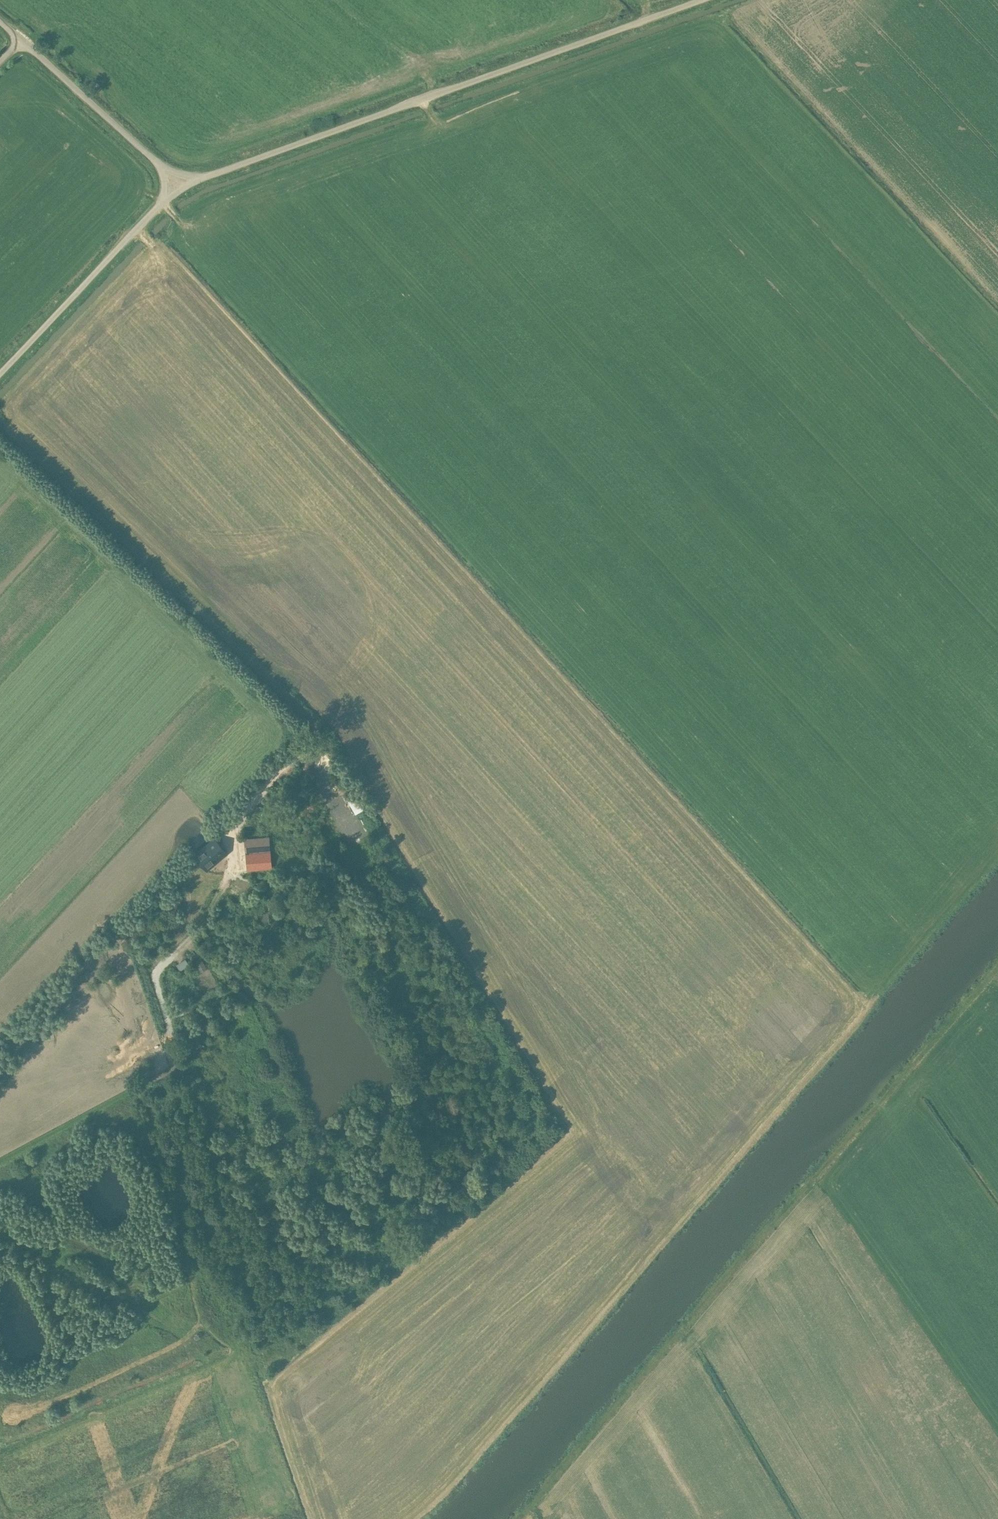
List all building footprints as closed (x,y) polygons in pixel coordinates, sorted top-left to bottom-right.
[(356,813),(363,809),(355,795),(348,799),(356,813)] [(271,850),(269,837),(244,839),(246,852),(271,850)] [(215,839),(195,855),(200,862),(203,864),(213,856),(217,861),(226,853),(215,839)] [(272,867),(271,850),(246,852),(247,869),(272,867)] [(207,968),(201,957),(193,962),(199,973),(207,968)] [(185,958),(176,964),(180,970),(189,964),(185,958)]
